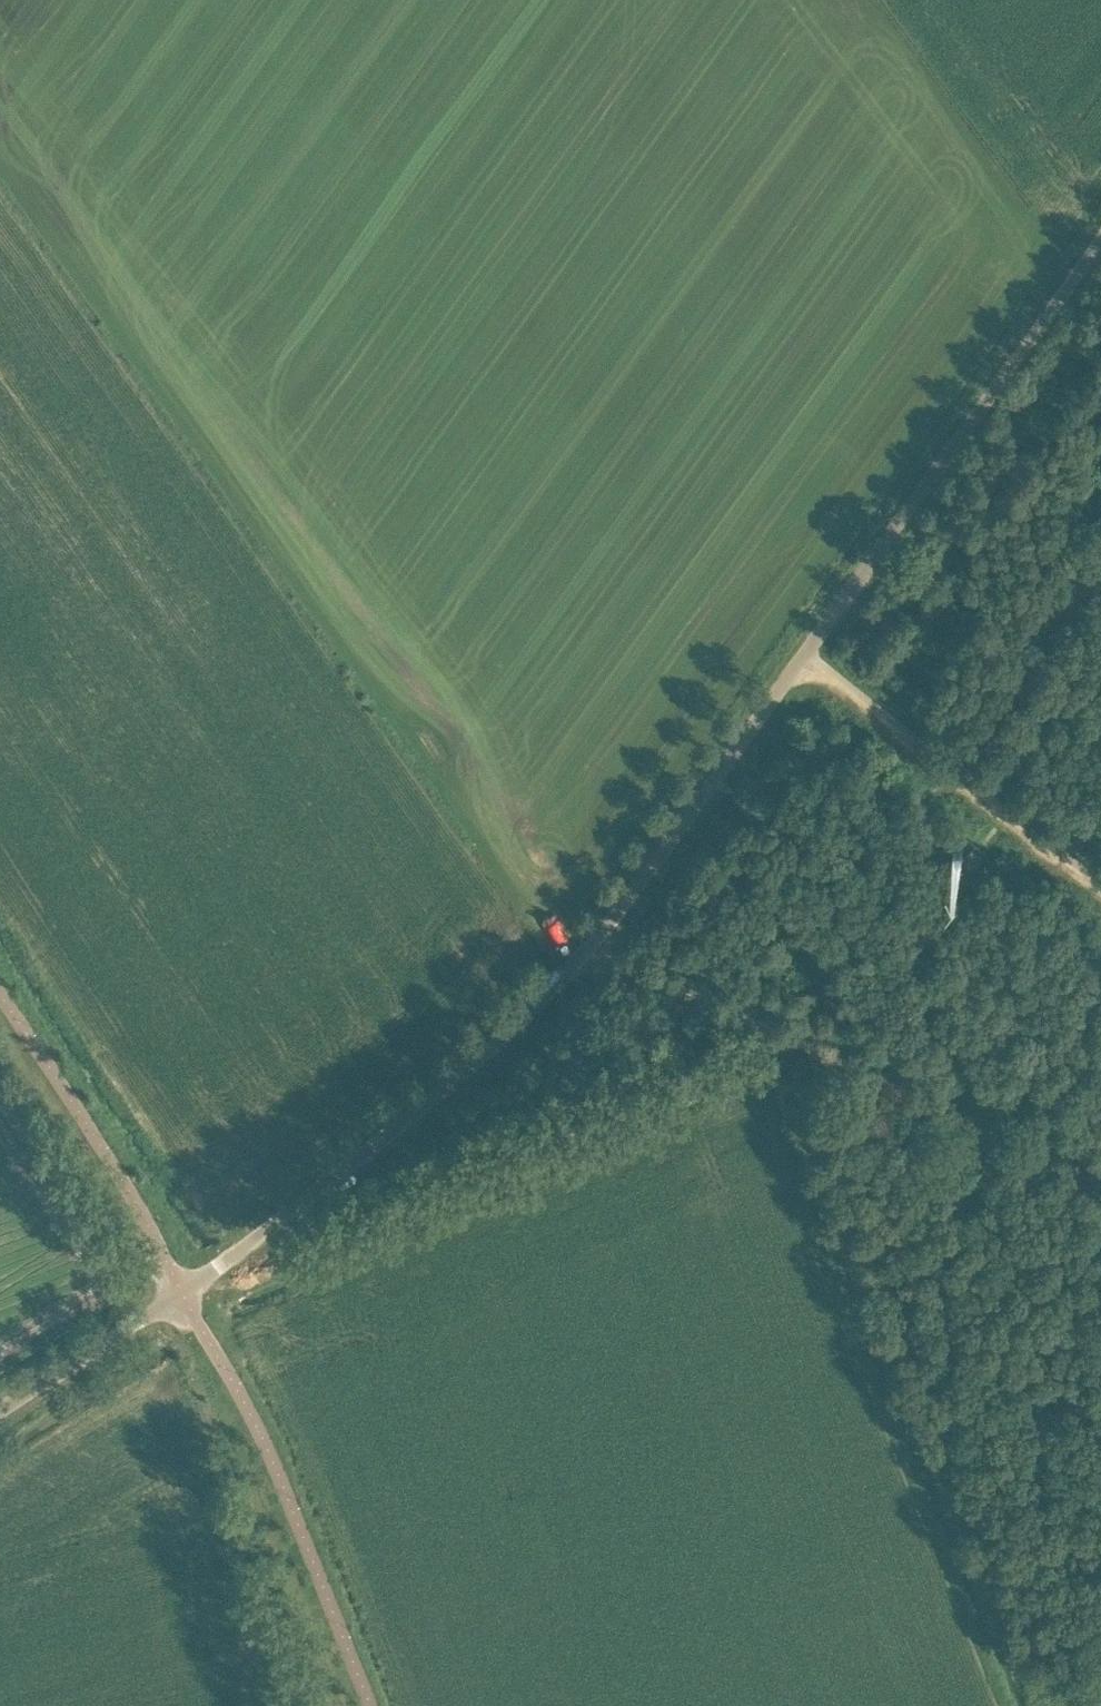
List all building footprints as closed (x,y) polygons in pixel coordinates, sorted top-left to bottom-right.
[(972,848),(959,865),(970,874),(983,856),(972,848)] [(248,1265),(259,1290),(307,1268),(301,1253),(274,1266),(269,1256),(248,1265)]
